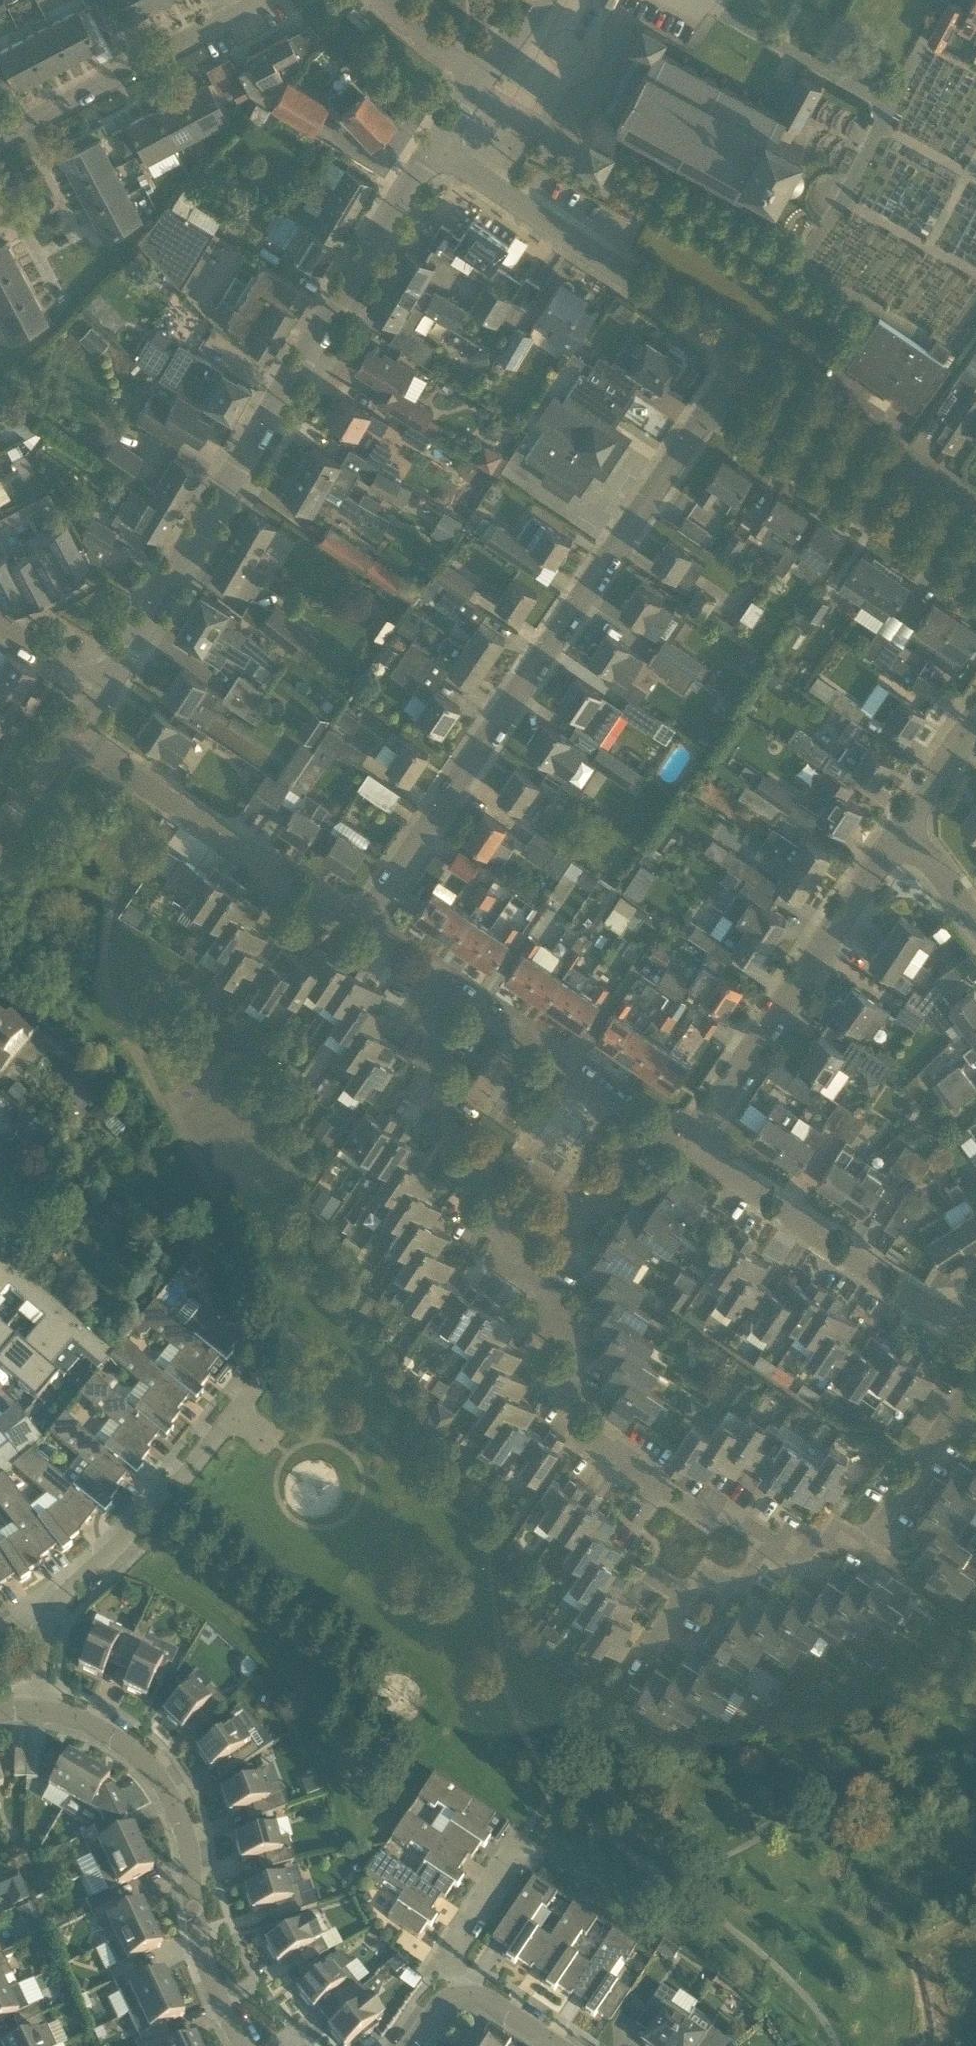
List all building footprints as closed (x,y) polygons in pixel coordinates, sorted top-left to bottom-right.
[(140,16),(131,0),(98,0),(113,30),(140,16)] [(166,2),(165,0),(131,0),(140,16),(166,2)] [(960,29),(970,35),(975,24),(975,25),(975,0),(960,29)] [(929,40),(944,47),(964,10),(949,2),(929,40)] [(352,6),(346,14),(363,30),(370,23),(352,6)] [(50,25),(70,62),(96,48),(77,11),(50,25)] [(43,76),(70,62),(50,25),(24,39),(43,76)] [(797,127),(799,129),(822,87),(801,75),(779,116),(659,50),(665,39),(645,28),(634,48),(638,50),(636,54),(635,56),(637,58),(639,53),(651,59),(641,78),(645,80),(639,91),(635,89),(625,107),(614,101),(616,96),(614,95),(613,97),(613,98),(609,106),(608,106),(605,111),(597,107),(583,132),(608,146),(618,128),(663,153),(659,161),(672,169),(676,160),(744,197),(753,182),(778,196),(785,183),(791,185),(797,183),(802,179),(803,173),(802,167),(797,162),(804,149),(789,141),(797,127)] [(311,49),(310,47),(300,29),(246,57),(251,67),(238,73),(248,93),(269,107),(287,80),(284,81),(276,65),(296,55),(301,64),(311,49)] [(0,51),(0,58),(17,90),(43,76),(24,39),(0,51)] [(328,101),(333,106),(339,113),(339,114),(342,116),(341,119),(347,124),(349,123),(370,145),(393,123),(351,79),(337,92),(335,89),(328,96),(328,101)] [(287,80),(269,107),(279,113),(310,133),(327,106),(287,80)] [(206,83),(180,97),(200,134),(226,120),(206,83)] [(230,90),(236,101),(247,95),(242,85),(230,90)] [(180,97),(153,111),(173,148),(200,134),(180,97)] [(270,127),(279,113),(269,107),(268,110),(257,103),(248,116),(259,123),(260,121),(270,127)] [(173,148),(153,111),(127,125),(147,162),(173,148)] [(135,148),(128,136),(116,143),(122,155),(135,148)] [(75,186),(112,166),(99,140),(61,159),(75,186)] [(345,168),(344,169),(330,160),(319,178),(333,187),(322,204),(308,196),(302,205),(298,203),(292,214),(296,216),(294,219),(335,244),(371,184),(345,168)] [(112,166),(75,186),(89,212),(126,193),(112,166)] [(126,193),(89,212),(104,239),(140,219),(126,193)] [(212,233),(170,208),(167,206),(137,242),(180,288),(212,233)] [(335,244),(294,219),(280,210),(265,235),(294,252),(293,253),(319,269),(335,244)] [(460,239),(452,233),(452,232),(441,226),(429,246),(440,253),(452,260),(460,249),(492,271),(509,246),(472,221),(460,239)] [(19,269),(5,242),(0,245),(0,279),(19,269)] [(395,266),(409,275),(408,277),(424,286),(436,266),(406,248),(395,266)] [(245,342),(247,344),(266,355),(268,354),(276,340),(273,339),(278,331),(281,333),(307,289),(262,263),(256,274),(252,271),(233,303),(220,296),(214,307),(230,317),(227,322),(240,330),(238,333),(247,339),(245,342)] [(434,292),(424,286),(408,277),(409,275),(395,266),(384,284),(436,316),(456,329),(467,309),(435,290),(434,292)] [(19,269),(0,279),(0,313),(33,295),(19,269)] [(515,295),(512,300),(526,309),(529,304),(540,287),(526,278),(515,295)] [(587,298),(575,289),(574,285),(568,281),(564,282),(562,280),(540,313),(557,325),(549,337),(572,353),(595,317),(581,308),(587,298)] [(501,322),(513,329),(516,325),(526,309),(512,300),(485,283),(469,310),(498,327),(501,322)] [(369,308),(411,334),(415,335),(419,329),(422,330),(429,327),(436,316),(384,284),(369,308)] [(33,295),(0,313),(0,324),(9,341),(47,322),(33,295)] [(847,367),(853,371),(855,368),(884,388),(882,391),(888,395),(889,393),(897,398),(896,400),(913,411),(945,363),(943,362),(951,351),(936,341),(929,352),(880,319),(847,367)] [(516,325),(513,329),(497,356),(514,368),(534,336),(516,325)] [(95,355),(107,343),(91,327),(78,339),(95,355)] [(434,348),(415,335),(411,334),(401,349),(424,364),(434,348)] [(148,338),(135,360),(146,370),(160,378),(174,353),(173,353),(148,338)] [(601,356),(588,375),(614,392),(619,385),(631,393),(643,376),(663,389),(673,374),(676,377),(683,366),(680,364),(682,360),(678,358),(681,354),(670,347),(668,350),(649,338),(635,359),(621,350),(612,364),(601,356)] [(250,385),(195,353),(179,343),(173,353),(174,353),(160,378),(230,419),(250,385)] [(410,422),(431,436),(439,424),(430,418),(434,411),(402,390),(414,370),(402,363),(385,353),(383,355),(370,347),(356,370),(381,384),(380,387),(381,387),(373,399),(410,422)] [(965,366),(975,374),(975,373),(975,351),(965,366)] [(974,389),(975,387),(975,375),(965,367),(952,387),(953,387),(938,410),(941,412),(936,419),(933,418),(934,417),(933,417),(932,418),(941,424),(932,436),(954,451),(968,430),(975,435),(974,435),(975,436),(975,391),(974,389)] [(526,458),(549,473),(543,480),(568,497),(573,489),(581,494),(601,464),(609,469),(625,444),(610,434),(635,396),(631,393),(619,385),(614,392),(588,375),(583,371),(562,402),(555,397),(538,422),(546,427),(526,458)] [(198,442),(210,421),(196,412),(199,406),(176,393),(171,403),(152,392),(136,420),(177,444),(183,434),(198,442)] [(389,423),(376,415),(342,395),(328,418),(358,435),(364,424),(382,435),(389,423)] [(4,412),(16,420),(22,412),(10,404),(4,412)] [(4,412),(0,418),(0,421),(10,428),(16,420),(4,412)] [(431,436),(410,422),(401,435),(423,449),(431,436)] [(114,438),(100,456),(97,461),(126,481),(142,457),(114,438)] [(358,472),(346,465),(347,463),(313,444),(300,466),(329,483),(346,493),(358,472)] [(503,454),(485,444),(474,461),(497,475),(507,458),(502,455),(503,454)] [(17,468),(30,461),(25,453),(12,459),(17,468)] [(150,494),(178,511),(201,472),(173,456),(153,488),(143,482),(137,492),(147,498),(150,494)] [(385,458),(379,469),(395,478),(401,468),(385,458)] [(736,500),(752,477),(724,458),(697,499),(708,507),(720,490),(736,500)] [(30,461),(17,468),(22,477),(34,470),(30,461)] [(333,503),(339,507),(338,508),(382,534),(390,519),(375,511),(360,501),(346,493),(329,483),(300,466),(284,494),(313,510),(316,506),(327,512),(333,503)] [(370,484),(391,497),(403,504),(412,490),(395,479),(395,478),(379,469),(370,484)] [(137,492),(137,493),(129,488),(110,520),(118,525),(122,532),(120,535),(134,544),(142,530),(160,541),(178,511),(150,494),(147,498),(137,492)] [(42,505),(52,500),(48,492),(38,498),(42,505)] [(772,521),(795,536),(803,524),(809,515),(778,494),(770,506),(767,503),(750,528),(762,536),(772,521)] [(42,505),(38,498),(28,503),(32,510),(42,505)] [(32,510),(28,503),(18,508),(21,515),(32,510)] [(21,515),(18,508),(8,514),(11,521),(21,515)] [(276,526),(250,511),(212,576),(252,600),(268,573),(253,564),(276,526)] [(449,541),(461,519),(445,511),(433,532),(449,541)] [(8,514),(0,517),(0,524),(1,526),(11,521),(8,514)] [(476,514),(468,525),(480,534),(488,523),(476,514)] [(708,529),(703,526),(687,515),(678,528),(699,542),(708,529)] [(566,552),(565,551),(572,541),(533,516),(519,536),(497,521),(484,541),(518,564),(534,575),(546,558),(556,565),(558,561),(560,562),(563,562),(567,556),(566,552)] [(114,532),(96,522),(89,517),(81,531),(105,546),(114,532)] [(0,556),(0,599),(4,606),(11,602),(16,612),(84,576),(79,567),(86,563),(64,522),(42,533),(47,544),(8,564),(3,554),(0,556)] [(795,536),(784,551),(773,568),(783,575),(794,558),(799,561),(799,568),(810,576),(817,574),(842,538),(819,522),(813,531),(803,524),(795,536)] [(411,605),(422,589),(328,526),(317,543),(411,605)] [(718,554),(730,563),(746,540),(734,531),(718,554)] [(691,555),(669,540),(653,563),(676,578),(685,566),(699,575),(705,565),(691,556),(691,555)] [(862,604),(887,568),(864,552),(839,588),(862,604)] [(430,575),(448,587),(466,598),(477,582),(441,559),(430,575)] [(910,583),(887,568),(862,604),(884,619),(885,618),(886,619),(910,583)] [(497,603),(520,618),(537,593),(513,578),(504,592),(490,583),(484,593),(498,602),(497,603)] [(621,612),(643,627),(657,637),(675,611),(660,601),(661,601),(638,585),(629,599),(626,599),(622,606),(623,609),(621,612)] [(473,634),(465,646),(490,663),(506,640),(480,623),(487,613),(465,599),(466,598),(448,587),(439,601),(464,617),(459,624),(473,634)] [(733,625),(720,615),(726,606),(699,587),(688,603),(715,622),(728,631),(733,625)] [(203,593),(189,614),(242,647),(252,654),(272,671),(280,661),(248,634),(225,619),(231,610),(203,593)] [(817,594),(804,613),(798,623),(811,631),(817,622),(830,604),(817,594)] [(743,617),(755,624),(765,606),(753,600),(743,617)] [(939,643),(958,616),(935,600),(916,628),(907,642),(930,657),(939,643)] [(319,638),(309,631),(310,630),(277,603),(259,625),(292,652),(291,654),(300,661),(319,638)] [(378,612),(369,631),(385,639),(395,620),(378,612)] [(245,665),(252,654),(242,647),(189,614),(176,635),(204,652),(223,664),(229,655),(245,665)] [(406,616),(397,629),(411,639),(421,625),(406,616)] [(939,643),(953,652),(943,666),(953,673),(962,659),(975,639),(975,628),(958,616),(939,643)] [(874,660),(890,637),(879,629),(863,652),(874,660)] [(590,657),(613,673),(627,682),(643,657),(630,648),(607,632),(599,644),(596,642),(592,643),(589,648),(590,652),(592,654),(590,657)] [(438,646),(442,649),(435,659),(449,669),(474,686),(490,663),(465,646),(446,634),(438,646)] [(667,636),(657,650),(694,675),(704,662),(667,636)] [(890,637),(874,660),(887,668),(903,646),(890,637)] [(413,640),(404,653),(421,665),(431,651),(413,640)] [(388,646),(381,656),(393,663),(400,653),(388,646)] [(694,675),(657,650),(649,662),(669,676),(666,680),(683,692),(694,675)] [(7,652),(0,663),(0,676),(29,694),(34,685),(29,681),(35,671),(7,652)] [(421,665),(404,653),(391,673),(408,685),(421,665)] [(224,697),(207,684),(182,668),(165,694),(181,704),(176,712),(185,718),(190,710),(199,696),(225,714),(231,706),(245,716),(254,702),(231,687),(224,697)] [(910,685),(917,689),(934,701),(942,688),(919,673),(910,685)] [(240,674),(231,687),(254,702),(263,689),(240,674)] [(29,694),(0,676),(0,703),(11,710),(17,699),(23,703),(29,694)] [(609,714),(616,704),(602,694),(577,677),(559,703),(581,718),(575,727),(593,739),(600,728),(603,727),(610,717),(609,714)] [(417,717),(442,734),(460,707),(435,690),(435,691),(420,681),(413,691),(428,701),(417,717)] [(884,723),(886,721),(910,737),(926,713),(902,696),(901,697),(890,689),(872,715),(884,723)] [(852,719),(858,723),(866,710),(836,690),(828,702),(852,719)] [(662,721),(639,705),(630,699),(623,709),(620,713),(653,734),(655,732),(662,721)] [(11,710),(0,703),(0,730),(4,733),(10,724),(4,720),(11,710)] [(155,709),(137,735),(161,751),(162,750),(162,751),(159,756),(170,763),(173,758),(175,759),(197,726),(185,718),(176,712),(175,711),(170,719),(155,709)] [(344,709),(336,721),(347,728),(355,716),(344,709)] [(869,747),(855,738),(863,726),(858,723),(852,719),(838,738),(848,745),(838,759),(877,785),(892,762),(869,747)] [(527,743),(530,746),(529,748),(552,764),(550,767),(566,778),(585,749),(570,739),(546,723),(537,735),(534,733),(527,743)] [(334,749),(360,765),(368,753),(329,727),(321,740),(334,749)] [(789,740),(806,752),(805,754),(823,766),(832,753),(813,741),(812,739),(799,730),(795,730),(789,740)] [(388,766),(411,781),(428,755),(406,740),(393,731),(386,741),(399,750),(388,766)] [(334,749),(321,740),(295,779),(308,788),(334,749)] [(602,746),(592,761),(627,784),(637,769),(602,746)] [(498,793),(537,820),(557,790),(542,779),(539,784),(515,768),(498,793)] [(854,788),(825,768),(811,790),(828,801),(818,815),(846,833),(862,809),(846,799),(854,788)] [(250,801),(272,815),(290,788),(268,773),(250,801)] [(402,794),(385,783),(369,773),(358,789),(391,811),(402,794)] [(764,776),(756,789),(788,811),(796,799),(776,785),(775,786),(765,778),(766,777),(764,776)] [(755,790),(746,784),(738,797),(776,823),(784,810),(787,812),(788,811),(756,789),(755,790)] [(340,815),(328,808),(319,802),(306,792),(297,805),(282,828),(305,843),(320,821),(332,829),(339,818),(339,817),(340,815)] [(961,826),(975,836),(975,804),(961,826)] [(502,864),(513,848),(520,837),(506,828),(506,827),(484,813),(466,840),(502,864)] [(535,833),(557,847),(566,835),(543,820),(535,833)] [(346,822),(340,832),(324,856),(349,873),(367,847),(366,846),(371,839),(346,822)] [(668,850),(677,837),(662,827),(653,841),(668,850)] [(763,842),(783,855),(816,877),(831,855),(807,839),(802,846),(773,827),(763,842)] [(544,867),(560,879),(573,861),(572,860),(573,859),(565,854),(565,853),(557,847),(535,833),(526,846),(548,861),(544,867)] [(733,870),(747,879),(756,885),(764,873),(712,839),(705,851),(734,870),(733,870)] [(816,877),(783,855),(763,842),(755,854),(769,863),(767,865),(782,876),(777,884),(801,900),(816,877)] [(460,869),(469,856),(459,849),(450,862),(460,869)] [(202,916),(203,917),(231,875),(216,865),(210,875),(198,868),(197,869),(184,860),(169,882),(180,889),(175,897),(186,905),(186,906),(185,907),(178,918),(193,928),(202,916)] [(583,868),(573,861),(560,879),(550,895),(560,901),(575,879),(576,879),(583,868)] [(626,889),(643,899),(660,872),(643,861),(626,889)] [(585,871),(579,880),(593,889),(599,880),(585,871)] [(241,882),(231,875),(203,917),(221,929),(231,914),(241,921),(252,904),(241,896),(244,890),(238,886),(241,882)] [(747,879),(724,912),(734,919),(771,943),(786,921),(764,906),(771,895),(756,885),(747,879)] [(495,880),(488,889),(479,903),(488,908),(497,895),(503,886),(495,880)] [(471,897),(479,903),(488,889),(480,884),(471,897)] [(415,917),(435,930),(452,904),(433,891),(415,917)] [(210,945),(227,956),(238,942),(247,948),(259,932),(249,925),(253,919),(257,919),(262,911),(252,904),(241,921),(231,914),(221,929),(210,945)] [(471,916),(460,909),(452,904),(435,930),(453,942),(471,916)] [(637,907),(629,920),(621,932),(640,946),(655,925),(651,923),(653,919),(637,907)] [(472,955),(490,929),(471,916),(453,942),(472,955)] [(918,944),(929,952),(930,953),(938,942),(925,933),(901,916),(885,939),(910,956),(918,944)] [(708,949),(717,936),(689,917),(680,930),(708,949)] [(719,941),(732,950),(756,966),(771,943),(734,919),(719,941)] [(518,928),(509,922),(500,935),(490,929),(472,955),(492,968),(509,942),(509,941),(518,928)] [(216,972),(234,985),(243,990),(253,975),(254,975),(266,959),(254,951),(257,946),(259,947),(264,946),(269,938),(259,932),(247,948),(238,942),(227,956),(216,972)] [(550,953),(525,990),(544,1003),(570,965),(571,964),(587,940),(589,937),(584,934),(578,936),(571,946),(568,944),(558,958),(550,953)] [(525,990),(550,953),(552,950),(541,943),(541,944),(533,938),(524,951),(523,951),(506,978),(525,990)] [(885,939),(869,963),(894,979),(895,979),(907,987),(914,977),(901,969),(910,956),(885,939)] [(299,1004),(302,999),(320,973),(311,966),(321,950),(311,943),(305,951),(306,956),(308,957),(304,962),(293,955),(283,970),(292,976),(281,992),(299,1004)] [(664,966),(671,955),(657,945),(649,956),(664,966)] [(270,1008),(281,992),(292,976),(283,970),(293,955),(283,947),(277,955),(278,960),(280,961),(276,966),(266,959),(254,975),(263,981),(252,996),(270,1008)] [(319,1011),(327,999),(355,958),(345,952),(342,956),(336,952),(332,958),(321,950),(311,966),(320,973),(302,999),(319,1011)] [(324,1005),(340,1016),(355,996),(363,1001),(374,986),(363,978),(367,973),(361,969),(364,964),(355,958),(327,999),(328,1000),(324,1005)] [(726,1011),(742,987),(719,971),(718,972),(705,963),(698,973),(711,982),(702,996),(726,1011)] [(935,978),(944,990),(963,976),(955,964),(935,978)] [(570,965),(544,1003),(563,1016),(581,990),(589,978),(570,965)] [(666,967),(656,981),(677,996),(687,981),(666,967)] [(915,989),(906,1002),(925,1015),(926,1013),(927,1014),(934,1003),(942,994),(940,992),(944,990),(935,978),(936,979),(923,995),(915,989)] [(647,982),(638,995),(649,1002),(658,989),(647,982)] [(581,990),(563,1016),(583,1029),(600,1003),(609,989),(601,984),(592,997),(581,990)] [(374,986),(363,1001),(355,996),(340,1016),(333,1027),(350,1039),(362,1022),(371,1029),(381,1013),(370,1005),(374,1000),(375,1001),(380,1000),(385,993),(374,986)] [(845,1019),(850,1022),(861,1029),(870,1015),(883,1024),(891,1012),(877,1003),(878,1003),(853,987),(844,1000),(841,998),(839,999),(834,1006),(834,1008),(837,1011),(836,1012),(845,1019)] [(942,994),(934,1003),(927,1014),(934,1023),(940,1018),(946,1027),(958,1019),(967,1031),(975,1024),(975,993),(974,990),(952,1007),(942,994)] [(668,995),(643,1031),(634,1025),(616,1051),(635,1064),(669,1013),(667,1011),(675,1000),(668,995)] [(675,1000),(667,1011),(669,1013),(677,1018),(687,1003),(679,998),(677,996),(675,1000)] [(596,1038),(616,1051),(634,1025),(623,1018),(631,1005),(623,999),(614,1012),(596,1038)] [(925,1015),(906,1002),(896,1016),(915,1029),(925,1015)] [(10,1064),(5,1059),(23,1037),(28,1041),(39,1029),(13,1008),(4,1019),(0,1016),(0,1076),(10,1064)] [(339,1055),(356,1067),(368,1052),(377,1058),(388,1041),(377,1033),(380,1028),(382,1029),(386,1028),(392,1020),(381,1013),(371,1029),(362,1022),(350,1039),(339,1055)] [(671,1050),(662,1044),(672,1031),(669,1029),(677,1018),(669,1013),(635,1064),(654,1077),(671,1050)] [(709,1017),(701,1031),(709,1036),(718,1023),(709,1017)] [(285,1039),(293,1026),(285,1021),(277,1034),(285,1039)] [(967,1031),(955,1039),(971,1061),(975,1058),(975,1024),(967,1031)] [(802,1077),(819,1088),(819,1087),(834,1098),(858,1062),(820,1037),(802,1062),(809,1067),(802,1077)] [(388,1041),(377,1058),(368,1052),(356,1067),(346,1082),(373,1100),(395,1069),(388,1064),(399,1048),(388,1041)] [(892,1064),(869,1049),(858,1066),(881,1081),(892,1064)] [(691,1063),(671,1050),(654,1077),(673,1090),(691,1063)] [(292,1063),(285,1074),(297,1081),(303,1070),(292,1063)] [(947,1094),(969,1078),(959,1064),(937,1082),(947,1094)] [(786,1084),(810,1101),(819,1088),(802,1077),(796,1072),(788,1084),(786,1083),(786,1084)] [(297,1086),(312,1095),(317,1087),(302,1078),(297,1086)] [(969,1078),(947,1094),(955,1105),(957,1107),(975,1092),(975,1087),(969,1078)] [(942,1099),(947,1094),(937,1082),(932,1086),(942,1099)] [(17,1084),(8,1094),(16,1103),(26,1092),(17,1084)] [(955,1105),(947,1094),(942,1099),(950,1109),(955,1105)] [(777,1101),(768,1113),(752,1138),(775,1154),(792,1129),(800,1116),(777,1101)] [(824,1122),(838,1132),(852,1110),(839,1101),(824,1122)] [(852,1110),(838,1132),(851,1141),(866,1119),(852,1110)] [(371,1163),(400,1120),(390,1113),(387,1118),(381,1114),(377,1119),(365,1111),(341,1146),(351,1152),(352,1150),(371,1163)] [(10,1128),(39,1153),(53,1137),(24,1112),(10,1128)] [(415,1130),(400,1120),(371,1163),(364,1172),(381,1183),(399,1158),(409,1164),(420,1148),(408,1140),(415,1130)] [(792,1129),(775,1154),(798,1169),(815,1145),(814,1144),(823,1132),(812,1125),(804,1137),(792,1129)] [(818,1182),(841,1198),(865,1161),(854,1153),(843,1146),(835,1158),(818,1182)] [(429,1155),(420,1148),(409,1164),(399,1158),(381,1183),(377,1190),(386,1196),(381,1204),(379,1203),(374,1210),(384,1217),(405,1185),(414,1191),(425,1175),(415,1168),(418,1163),(419,1164),(424,1163),(429,1155)] [(918,1153),(905,1174),(917,1182),(931,1162),(918,1153)] [(889,1199),(905,1174),(892,1165),(886,1174),(865,1161),(841,1198),(865,1214),(879,1192),(889,1199)] [(701,1195),(708,1184),(683,1168),(676,1179),(664,1170),(653,1186),(663,1193),(655,1205),(673,1216),(679,1207),(694,1217),(707,1199),(701,1195)] [(436,1182),(425,1175),(414,1191),(405,1185),(384,1217),(401,1228),(411,1213),(421,1220),(432,1202),(421,1195),(425,1190),(426,1191),(431,1190),(436,1182)] [(637,1231),(654,1243),(670,1253),(682,1235),(680,1233),(686,1224),(673,1216),(655,1205),(651,1212),(643,1212),(643,1206),(635,1201),(627,1212),(643,1222),(637,1231)] [(420,1241),(429,1247),(439,1230),(428,1223),(431,1218),(433,1219),(438,1218),(443,1210),(432,1202),(421,1220),(411,1213),(401,1228),(390,1245),(408,1257),(420,1241)] [(898,1207),(885,1227),(897,1235),(910,1215),(898,1207)] [(970,1252),(975,1248),(975,1211),(975,1210),(952,1225),(970,1252)] [(600,1231),(643,1259),(654,1243),(637,1231),(643,1222),(627,1212),(620,1222),(615,1218),(611,1224),(607,1221),(600,1231)] [(944,1212),(930,1222),(920,1228),(928,1240),(927,1241),(945,1269),(970,1252),(952,1225),(944,1212)] [(404,1299),(405,1300),(427,1269),(436,1275),(447,1258),(435,1250),(438,1245),(439,1246),(444,1245),(450,1237),(439,1230),(429,1247),(420,1241),(408,1257),(398,1272),(389,1285),(397,1290),(391,1299),(400,1305),(404,1299)] [(614,1266),(631,1277),(643,1259),(600,1231),(594,1240),(598,1243),(594,1249),(600,1253),(592,1265),(608,1275),(614,1266)] [(749,1275),(759,1259),(748,1252),(752,1246),(746,1242),(749,1237),(739,1231),(711,1273),(729,1286),(740,1269),(749,1275)] [(346,1236),(339,1246),(356,1257),(358,1255),(363,1247),(346,1236)] [(193,1280),(203,1269),(195,1254),(181,1271),(193,1280)] [(8,1262),(0,1255),(0,1272),(8,1262)] [(433,1297),(441,1303),(442,1303),(453,1286),(441,1278),(445,1273),(446,1274),(451,1273),(456,1265),(447,1258),(436,1275),(427,1269),(405,1300),(423,1312),(433,1297)] [(357,1259),(349,1272),(364,1282),(372,1269),(357,1259)] [(740,1269),(729,1286),(718,1301),(736,1313),(747,1298),(755,1303),(766,1287),(759,1282),(760,1275),(765,1274),(770,1266),(759,1259),(749,1275),(740,1269)] [(28,1303),(40,1289),(8,1262),(0,1272),(0,1299),(9,1288),(28,1303)] [(619,1293),(636,1304),(647,1287),(631,1277),(614,1266),(608,1275),(592,1265),(585,1275),(593,1280),(598,1279),(599,1278),(604,1281),(596,1292),(612,1302),(619,1293)] [(697,1281),(682,1271),(675,1281),(678,1283),(690,1291),(697,1281)] [(766,1287),(755,1303),(764,1309),(753,1325),(772,1337),(782,1321),(792,1304),(784,1298),(794,1283),(784,1275),(778,1283),(779,1288),(773,1291),(766,1287)] [(679,1308),(690,1291),(678,1283),(667,1300),(679,1308)] [(792,1304),(782,1321),(799,1333),(827,1290),(818,1284),(815,1288),(809,1284),(805,1290),(794,1283),(784,1298),(792,1304)] [(464,1293),(453,1286),(442,1303),(441,1303),(424,1328),(450,1347),(457,1336),(486,1293),(475,1286),(472,1290),(468,1287),(464,1293)] [(377,1297),(363,1288),(353,1302),(367,1312),(377,1297)] [(16,1381),(72,1316),(40,1289),(28,1303),(46,1319),(25,1344),(17,1337),(7,1328),(0,1336),(0,1368),(2,1370),(12,1379),(13,1378),(16,1381)] [(827,1290),(799,1333),(816,1344),(827,1328),(837,1334),(848,1318),(836,1311),(840,1305),(834,1301),(837,1297),(827,1290)] [(622,1321),(640,1332),(651,1315),(636,1304),(619,1293),(612,1302),(596,1292),(589,1303),(597,1308),(602,1307),(603,1306),(608,1309),(600,1321),(615,1330),(622,1321)] [(457,1336),(474,1347),(486,1331),(496,1337),(506,1321),(495,1314),(499,1308),(494,1305),(497,1301),(486,1293),(457,1336)] [(206,1375),(207,1375),(220,1359),(226,1364),(233,1356),(229,1353),(240,1340),(212,1318),(214,1315),(203,1306),(185,1329),(168,1316),(169,1315),(154,1303),(139,1322),(150,1331),(181,1356),(181,1355),(206,1375)] [(705,1319),(688,1307),(682,1315),(700,1327),(705,1319)] [(115,1353),(72,1316),(16,1381),(20,1384),(19,1385),(29,1394),(28,1395),(29,1395),(31,1394),(37,1399),(38,1400),(60,1373),(52,1366),(73,1341),(103,1367),(115,1353)] [(827,1328),(816,1344),(806,1360),(824,1372),(835,1356),(844,1362),(854,1346),(847,1341),(848,1334),(853,1333),(858,1325),(848,1318),(837,1334),(827,1328)] [(502,1365),(513,1349),(502,1341),(505,1336),(506,1337),(511,1336),(516,1328),(506,1321),(496,1337),(486,1331),(474,1347),(464,1362),(482,1374),(493,1359),(502,1365)] [(628,1350),(645,1360),(656,1343),(640,1332),(622,1321),(615,1330),(600,1321),(594,1331),(602,1336),(606,1335),(607,1334),(612,1337),(605,1347),(622,1359),(628,1350)] [(146,1337),(150,1331),(139,1322),(132,1331),(140,1338),(146,1337)] [(871,1357),(882,1341),(872,1334),(867,1342),(868,1347),(869,1348),(866,1353),(854,1346),(844,1362),(833,1377),(860,1395),(870,1380),(869,1380),(880,1363),(871,1357)] [(210,1377),(207,1375),(206,1375),(181,1355),(181,1356),(172,1368),(171,1367),(170,1368),(171,1369),(166,1375),(138,1353),(139,1352),(125,1340),(109,1360),(151,1393),(151,1392),(176,1413),(177,1412),(190,1396),(196,1401),(203,1393),(200,1390),(210,1377)] [(887,1392),(915,1349),(906,1343),(903,1347),(897,1343),(894,1348),(882,1341),(871,1357),(880,1363),(869,1380),(870,1380),(887,1392)] [(632,1377),(648,1388),(660,1370),(645,1360),(628,1350),(622,1359),(605,1347),(598,1359),(606,1364),(611,1363),(611,1362),(617,1365),(609,1376),(625,1386),(632,1377)] [(471,1390),(488,1402),(499,1385),(509,1392),(519,1376),(508,1369),(512,1364),(513,1365),(518,1364),(523,1356),(513,1349),(502,1365),(493,1359),(482,1374),(471,1390)] [(887,1392),(905,1404),(916,1412),(927,1395),(925,1394),(936,1377),(924,1369),(928,1364),(922,1360),(925,1356),(915,1349),(887,1392)] [(778,1364),(771,1375),(788,1386),(794,1376),(778,1364)] [(420,1368),(415,1376),(423,1381),(422,1382),(422,1383),(428,1387),(430,1384),(427,1382),(433,1372),(426,1368),(420,1368)] [(488,1402),(477,1418),(495,1431),(507,1414),(515,1420),(526,1404),(515,1396),(518,1391),(520,1392),(524,1391),(530,1383),(519,1376),(509,1392),(499,1385),(488,1402)] [(613,1405),(630,1416),(636,1407),(651,1417),(664,1398),(648,1388),(632,1377),(625,1386),(609,1376),(602,1387),(610,1392),(615,1391),(616,1390),(621,1393),(613,1405)] [(180,1414),(177,1412),(176,1413),(151,1392),(151,1393),(141,1404),(140,1405),(141,1406),(136,1412),(108,1390),(109,1389),(95,1377),(79,1397),(121,1430),(147,1450),(147,1449),(160,1433),(167,1439),(173,1430),(170,1427),(180,1414)] [(442,1435),(456,1412),(437,1400),(423,1423),(442,1435)] [(691,1400),(684,1410),(695,1417),(701,1407),(691,1400)] [(521,1448),(521,1449),(533,1432),(522,1424),(525,1419),(526,1420),(531,1419),(536,1411),(526,1404),(515,1420),(507,1414),(495,1431),(489,1439),(485,1445),(510,1463),(521,1448)] [(613,1405),(606,1415),(623,1426),(630,1416),(613,1405)] [(754,1465),(766,1448),(765,1447),(777,1430),(780,1426),(770,1420),(766,1426),(749,1414),(748,1416),(738,1431),(727,1447),(737,1453),(726,1469),(737,1477),(742,1469),(741,1464),(740,1463),(743,1458),(754,1465)] [(49,1434),(90,1468),(116,1488),(130,1470),(137,1476),(143,1467),(140,1465),(150,1452),(147,1449),(147,1450),(121,1430),(112,1442),(111,1442),(110,1443),(111,1443),(106,1449),(78,1428),(79,1426),(65,1415),(49,1434)] [(721,1419),(711,1435),(700,1451),(709,1458),(697,1473),(709,1481),(714,1473),(713,1468),(712,1467),(715,1462),(726,1469),(737,1453),(727,1447),(738,1431),(721,1419)] [(9,1445),(21,1460),(31,1452),(39,1445),(43,1440),(28,1420),(5,1438),(9,1445)] [(700,1451),(711,1435),(693,1423),(664,1466),(674,1472),(677,1468),(683,1472),(687,1466),(697,1473),(709,1458),(700,1451)] [(766,1448),(754,1465),(765,1473),(761,1479),(767,1483),(765,1487),(774,1493),(802,1451),(784,1438),(786,1436),(777,1430),(765,1447),(766,1448)] [(520,1470),(537,1482),(567,1439),(555,1432),(552,1436),(548,1433),(544,1439),(533,1432),(521,1449),(531,1455),(520,1470)] [(21,1460),(9,1445),(0,1452),(0,1477),(21,1460)] [(824,1490),(851,1507),(864,1488),(840,1471),(847,1459),(830,1447),(820,1463),(809,1480),(818,1486),(807,1502),(818,1508),(823,1500),(822,1495),(821,1495),(824,1490)] [(802,1451),(774,1493),(784,1500),(787,1496),(793,1500),(796,1495),(807,1502),(818,1486),(809,1480),(820,1463),(802,1451)] [(119,1490),(116,1488),(90,1468),(80,1480),(80,1479),(79,1481),(80,1481),(74,1488),(47,1466),(48,1465),(31,1452),(21,1460),(12,1468),(58,1505),(58,1504),(80,1531),(81,1531),(98,1509),(105,1514),(112,1506),(108,1503),(119,1490)] [(953,1470),(969,1480),(962,1489),(975,1499),(975,1470),(973,1475),(968,1471),(969,1470),(968,1465),(960,1460),(953,1470)] [(975,1507),(975,1499),(962,1489),(969,1480),(953,1470),(945,1481),(939,1477),(936,1481),(933,1479),(925,1490),(968,1519),(975,1507)] [(20,1534),(21,1534),(39,1561),(39,1560),(58,1546),(63,1552),(71,1546),(69,1542),(82,1532),(81,1531),(80,1531),(58,1504),(58,1505),(46,1514),(45,1514),(45,1515),(39,1520),(17,1493),(18,1492),(4,1474),(0,1477),(0,1509),(20,1534)] [(553,1480),(541,1497),(551,1503),(540,1518),(558,1530),(587,1488),(575,1480),(572,1484),(568,1481),(564,1487),(553,1480)] [(558,1530),(575,1541),(586,1526),(595,1532),(606,1515),(595,1508),(599,1502),(595,1499),(597,1495),(587,1488),(558,1530)] [(926,1529),(934,1534),(940,1524),(966,1541),(975,1526),(975,1524),(968,1519),(925,1490),(918,1501),(922,1504),(919,1509),(925,1512),(917,1523),(926,1529)] [(564,1558),(581,1570),(593,1554),(601,1560),(613,1543),(602,1536),(605,1531),(606,1532),(611,1531),(617,1523),(606,1515),(595,1532),(586,1526),(575,1541),(564,1558)] [(926,1529),(917,1523),(910,1534),(918,1539),(923,1538),(924,1537),(929,1540),(921,1552),(937,1563),(944,1553),(961,1563),(975,1573),(975,1548),(966,1541),(940,1524),(934,1534),(926,1529)] [(16,1575),(21,1582),(30,1577),(28,1573),(41,1564),(39,1560),(39,1561),(21,1534),(20,1534),(8,1543),(8,1542),(6,1543),(7,1543),(0,1548),(0,1586),(16,1575)] [(571,1586),(588,1597),(599,1581),(608,1588),(619,1570),(608,1563),(612,1558),(613,1559),(618,1558),(623,1550),(613,1543),(601,1560),(593,1554),(581,1570),(571,1586)] [(975,1575),(975,1573),(961,1563),(944,1553),(937,1563),(921,1552),(914,1562),(922,1567),(927,1566),(928,1565),(933,1568),(925,1580),(942,1591),(939,1596),(955,1607),(975,1575)] [(581,1615),(595,1624),(607,1608),(615,1614),(626,1598),(619,1594),(621,1591),(620,1587),(625,1586),(630,1578),(619,1570),(608,1588),(599,1581),(588,1597),(579,1611),(578,1612),(581,1615)] [(902,1606),(907,1600),(914,1589),(893,1575),(887,1583),(878,1577),(870,1588),(865,1585),(866,1584),(865,1579),(857,1574),(849,1584),(866,1595),(860,1604),(888,1623),(892,1626),(904,1608),(902,1606)] [(860,1604),(866,1595),(849,1584),(842,1595),(837,1592),(838,1590),(837,1586),(829,1580),(822,1591),(838,1601),(831,1611),(848,1622),(864,1633),(865,1631),(877,1639),(888,1623),(860,1604)] [(805,1617),(820,1628),(836,1639),(848,1622),(831,1611),(838,1601),(822,1591),(817,1597),(814,1601),(809,1598),(810,1597),(809,1592),(802,1587),(794,1598),(811,1608),(805,1617)] [(774,1594),(767,1604),(784,1615),(777,1624),(803,1642),(809,1646),(820,1628),(805,1617),(811,1608),(794,1598),(787,1609),(782,1605),(783,1604),(782,1599),(774,1594)] [(611,1651),(622,1659),(633,1643),(625,1638),(633,1626),(622,1618),(625,1613),(627,1614),(631,1613),(637,1605),(626,1598),(615,1614),(607,1608),(595,1624),(591,1629),(584,1639),(602,1651),(605,1647),(611,1651)] [(784,1615),(767,1604),(760,1615),(755,1612),(756,1611),(755,1606),(747,1600),(740,1610),(755,1621),(749,1631),(766,1641),(791,1659),(803,1642),(777,1624),(784,1615)] [(749,1631),(755,1621),(740,1610),(732,1622),(726,1618),(723,1622),(719,1619),(712,1631),(754,1659),(766,1641),(749,1631)] [(146,1698),(147,1697),(146,1697),(155,1677),(159,1679),(162,1673),(163,1673),(167,1663),(151,1655),(155,1646),(146,1642),(151,1631),(139,1625),(134,1636),(122,1661),(133,1666),(124,1686),(123,1687),(146,1698)] [(80,1666),(79,1666),(79,1667),(102,1678),(102,1676),(111,1656),(122,1661),(134,1636),(113,1626),(108,1635),(92,1628),(87,1638),(85,1644),(89,1646),(80,1666)] [(737,1685),(742,1677),(754,1659),(712,1631),(704,1642),(709,1645),(706,1649),(711,1653),(704,1664),(737,1685)] [(542,1632),(534,1645),(549,1654),(557,1641),(542,1632)] [(864,1659),(858,1669),(866,1674),(872,1665),(864,1659)] [(684,1660),(676,1672),(693,1682),(687,1691),(703,1702),(719,1712),(728,1719),(746,1692),(737,1685),(704,1664),(697,1676),(692,1672),(693,1671),(692,1666),(684,1660)] [(691,1719),(703,1702),(687,1691),(693,1682),(676,1672),(669,1682),(664,1679),(665,1677),(664,1673),(656,1667),(649,1677),(665,1689),(659,1698),(675,1708),(691,1719)] [(588,1680),(601,1689),(607,1681),(594,1671),(588,1680)] [(663,1727),(675,1708),(659,1698),(665,1689),(649,1677),(642,1689),(636,1685),(632,1691),(627,1688),(621,1698),(637,1709),(663,1727)] [(165,1713),(164,1713),(163,1714),(182,1731),(183,1730),(182,1730),(198,1714),(207,1723),(226,1703),(210,1688),(203,1695),(189,1681),(181,1689),(176,1694),(180,1697),(165,1713)] [(227,1724),(219,1729),(214,1733),(216,1737),(198,1749),(198,1748),(196,1749),(210,1770),(211,1770),(211,1769),(230,1757),(236,1766),(230,1770),(231,1772),(260,1753),(247,1734),(253,1730),(240,1710),(225,1720),(227,1724)] [(27,1751),(15,1751),(14,1777),(26,1777),(27,1751)] [(40,1752),(27,1751),(26,1777),(39,1778),(40,1752)] [(49,1786),(69,1799),(89,1766),(68,1753),(67,1754),(68,1755),(49,1786)] [(110,1778),(89,1766),(69,1799),(90,1811),(99,1816),(98,1815),(122,1804),(113,1785),(107,1781),(109,1779),(110,1778)] [(249,1819),(250,1821),(288,1807),(279,1784),(264,1790),(258,1773),(247,1776),(248,1777),(241,1779),(243,1783),(222,1791),(222,1790),(221,1791),(230,1815),(231,1814),(252,1806),(256,1816),(249,1819)] [(434,1775),(418,1798),(434,1809),(437,1805),(456,1817),(451,1824),(450,1825),(442,1837),(442,1838),(468,1856),(468,1857),(471,1859),(480,1845),(484,1848),(490,1839),(483,1834),(495,1816),(434,1775)] [(308,1797),(323,1791),(317,1776),(302,1783),(308,1797)] [(104,1827),(106,1826),(124,1817),(127,1815),(122,1804),(98,1815),(99,1816),(104,1827)] [(424,1865),(415,1877),(415,1878),(441,1896),(444,1898),(454,1885),(457,1887),(463,1878),(456,1874),(468,1857),(468,1856),(442,1838),(442,1837),(407,1814),(391,1838),(408,1849),(411,1845),(429,1857),(424,1864),(424,1863),(423,1864),(424,1865)] [(106,1826),(104,1827),(82,1837),(97,1869),(143,1848),(132,1827),(129,1828),(124,1817),(106,1826)] [(237,1837),(235,1837),(242,1862),(243,1862),(243,1861),(265,1855),(267,1866),(260,1868),(261,1870),(294,1861),(288,1838),(278,1840),(274,1823),(263,1825),(263,1826),(257,1828),(258,1832),(237,1837)] [(97,1869),(108,1891),(109,1891),(153,1870),(143,1848),(97,1869)] [(431,1927),(437,1918),(430,1913),(441,1896),(415,1878),(415,1877),(381,1854),(365,1878),(381,1889),(384,1884),(402,1897),(398,1903),(397,1903),(397,1904),(388,1918),(418,1938),(427,1925),(431,1927)] [(6,1875),(13,1889),(8,1892),(14,1905),(28,1898),(22,1885),(16,1871),(6,1875)] [(305,1910),(298,1887),(288,1889),(283,1872),(272,1875),(266,1877),(267,1882),(246,1888),(245,1888),(252,1913),(254,1912),(275,1905),(278,1916),(271,1918),(272,1920),(305,1910)] [(557,1893),(533,1877),(492,1938),(510,1951),(506,1958),(515,1964),(517,1960),(531,1969),(533,1966),(532,1965),(550,1939),(550,1938),(537,1930),(536,1929),(529,1925),(542,1906),(546,1909),(557,1893)] [(93,1898),(86,1901),(91,1912),(114,1901),(109,1891),(108,1891),(93,1898)] [(120,1912),(114,1901),(91,1912),(101,1933),(111,1928),(117,1940),(151,1923),(141,1902),(120,1912)] [(586,1936),(597,1920),(573,1904),(550,1938),(550,1939),(532,1965),(533,1966),(550,1977),(545,1984),(554,1990),(557,1987),(570,1996),(573,1992),(572,1992),(590,1965),(589,1965),(577,1957),(577,1956),(576,1956),(569,1951),(581,1933),(586,1936)] [(328,1952),(310,1918),(301,1923),(299,1919),(289,1924),(283,1928),(285,1932),(266,1942),(265,1942),(277,1965),(278,1964),(298,1953),(303,1963),(296,1966),(297,1968),(328,1952)] [(39,1919),(24,1926),(29,1937),(44,1930),(39,1919)] [(132,1960),(162,1945),(151,1923),(117,1940),(106,1945),(117,1966),(108,1970),(113,1981),(137,1970),(132,1960)] [(613,1931),(589,1965),(590,1965),(572,1992),(573,1992),(590,2004),(585,2011),(594,2017),(596,2013),(610,2022),(630,1992),(617,1983),(616,1982),(615,1983),(609,1978),(621,1960),(626,1963),(636,1947),(613,1931)] [(664,1941),(656,1953),(671,1963),(679,1952),(680,1952),(681,1951),(664,1941)] [(7,1991),(2,1980),(13,1975),(5,1959),(3,1954),(0,1955),(0,1995),(7,1991)] [(398,1955),(388,1964),(396,1974),(407,1964),(398,1955)] [(331,1995),(339,2004),(360,1987),(345,1969),(337,1975),(326,1961),(317,1968),(312,1973),(315,1976),(298,1990),(297,1991),(313,2010),(314,2009),(331,1995)] [(164,1971),(142,1981),(137,1970),(113,1981),(129,2014),(174,1992),(164,1971)] [(19,1985),(28,2007),(45,1999),(35,1978),(19,1985)] [(90,1982),(81,1979),(77,1989),(86,1992),(90,1982)] [(7,1991),(0,1995),(0,2022),(13,2016),(18,2026),(41,2015),(36,2004),(28,2008),(18,1986),(7,1991)] [(375,2022),(383,2015),(360,1987),(339,2004),(347,2014),(329,2028),(328,2029),(342,2045),(346,2045),(361,2033),(364,2037),(370,2032),(378,2025),(375,2022)] [(644,2045),(670,2045),(684,2025),(685,2026),(690,2018),(671,2005),(676,1996),(662,1987),(642,2016),(655,2025),(642,2045),(644,2045)] [(69,1989),(57,1994),(64,2006),(75,2001),(69,1989)] [(144,2045),(145,2045),(168,2035),(163,2025),(184,2014),(174,1992),(129,2014),(144,2045)] [(83,2010),(93,2006),(87,1994),(78,1998),(83,2010)] [(41,2015),(18,2026),(23,2037),(5,2045),(56,2045),(41,2015)] [(685,2026),(684,2025),(670,2045),(732,2045),(734,2044),(710,2029),(704,2038),(685,2026)] [(473,2035),(466,2045),(507,2045),(511,2041),(489,2026),(480,2039),(473,2035)] [(145,2045),(173,2045),(168,2035),(145,2045)] [(195,2036),(173,2045),(199,2045),(195,2036)]
